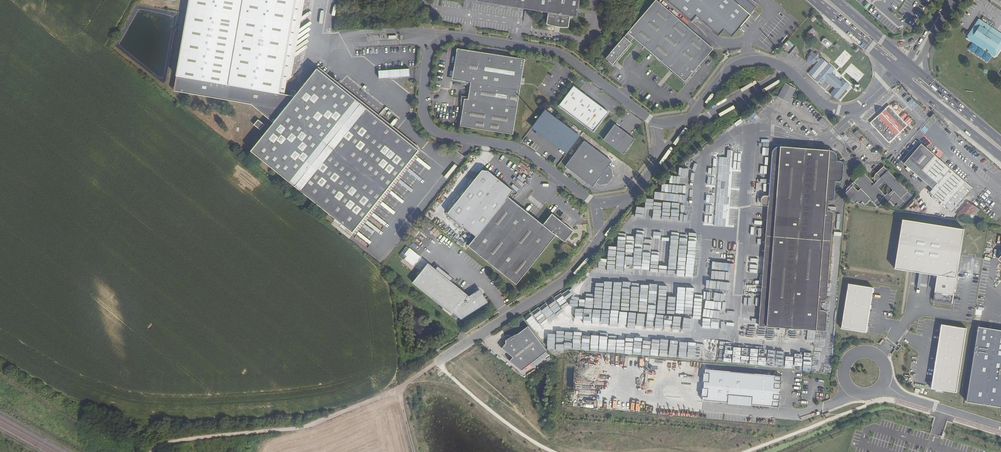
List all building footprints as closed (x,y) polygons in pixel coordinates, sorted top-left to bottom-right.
[(180,74),(285,92),(300,0),(193,0),(180,74)] [(579,17),(582,0),(471,0),(550,12),(549,24),(550,24),(556,26),(560,26),(561,27),(567,27),(571,27),(572,16),(579,17)] [(628,33),(634,38),(685,82),(714,49),(657,0),(656,0),(628,33)] [(692,21),(696,16),(719,36),(724,30),(732,37),(753,12),(759,5),(754,0),(667,0),(692,21)] [(1000,35),(1000,34),(979,19),(968,36),(979,20),(1000,35)] [(967,38),(984,50),(985,48),(986,46),(990,48),(988,50),(987,52),(994,56),(998,50),(999,51),(1000,47),(1000,35),(979,20),(968,36),(967,38)] [(634,38),(628,33),(606,59),(613,65),(632,43),(630,42),(634,38)] [(821,41),(827,47),(830,44),(825,38),(821,41)] [(515,135),(527,60),(459,49),(456,74),(461,81),(473,83),(470,101),(466,100),(462,127),(515,135)] [(809,58),(808,61),(809,63),(810,64),(812,65),(814,64),(815,64),(818,60),(819,61),(821,59),(819,58),(819,56),(817,54),(815,54),(813,52),(810,54),(811,55),(809,58)] [(831,94),(837,100),(850,86),(843,80),(841,82),(831,75),(834,71),(822,58),(821,59),(819,61),(809,73),(822,84),(826,80),(836,88),(831,94)] [(425,151),(387,120),(321,67),(299,94),(278,121),(255,149),(321,202),(359,233),(425,151)] [(854,68),(853,69),(852,69),(851,69),(851,70),(851,71),(850,72),(858,80),(862,77),(854,68)] [(186,75),(180,74),(178,89),(184,90),(186,75)] [(255,103),(278,121),(299,94),(285,92),(186,75),(184,90),(255,103)] [(777,96),(788,102),(796,88),(785,82),(777,96)] [(576,86),(561,105),(596,132),(611,112),(576,86)] [(893,108),(899,113),(902,109),(897,104),(893,108)] [(761,105),(751,110),(753,114),(763,108),(761,105)] [(887,105),(869,123),(888,142),(906,125),(897,115),(887,105)] [(571,154),(584,137),(548,110),(535,126),(571,154)] [(637,140),(618,124),(606,139),(626,155),(637,140)] [(615,163),(588,142),(568,167),(596,188),(599,184),(603,186),(611,185),(616,178),(615,170),(612,167),(615,163)] [(901,162),(904,165),(921,145),(918,143),(901,162)] [(915,175),(920,169),(932,155),(921,145),(908,160),(904,165),(915,175)] [(934,146),(931,152),(936,155),(939,149),(934,146)] [(772,155),(758,328),(824,333),(825,317),(825,315),(825,314),(824,313),(822,312),(819,312),(819,302),(821,303),(822,303),(824,302),(825,300),(825,299),(832,217),(832,215),(832,214),(831,213),(830,213),(829,213),(827,212),(828,203),(830,203),(831,203),(832,202),(833,202),(833,201),(833,200),(834,200),(835,183),(838,184),(839,184),(840,183),(841,183),(841,182),(842,182),(842,181),(842,180),(843,168),(843,167),(843,166),(842,165),(842,164),(841,164),(840,163),(837,163),(837,161),(837,159),(836,157),(836,156),(835,155),(834,155),(833,154),(832,153),(831,153),(830,152),(780,147),(778,148),(777,148),(776,149),(775,149),(774,150),(773,151),(772,152),(772,153),(772,155)] [(471,165),(477,158),(474,155),(467,162),(471,165)] [(954,173),(932,155),(920,169),(915,175),(930,189),(927,192),(933,197),(954,173)] [(874,175),(873,176),(873,178),(873,179),(874,180),(875,182),(873,184),(863,173),(854,181),(860,188),(857,190),(852,185),(844,193),(854,203),(856,201),(859,203),(861,201),(864,204),(869,199),(877,207),(881,202),(884,205),(889,200),(894,206),(896,204),(899,207),(911,196),(883,166),(875,173),(874,175)] [(450,213),(479,236),(510,196),(515,190),(490,171),(485,170),(450,213)] [(964,182),(954,173),(933,197),(944,206),(964,182)] [(964,182),(944,206),(952,213),(972,189),(964,182)] [(559,234),(545,224),(510,196),(479,236),(471,246),(519,284),(559,234)] [(959,213),(971,220),(979,208),(966,201),(959,213)] [(671,220),(687,222),(689,205),(670,203),(670,207),(662,206),(661,213),(662,213),(661,217),(671,218),(671,220)] [(545,224),(559,234),(567,241),(576,230),(554,213),(545,224)] [(952,304),(963,229),(901,218),(893,268),(935,274),(931,300),(952,304)] [(462,246),(467,240),(460,234),(455,240),(462,246)] [(415,265),(421,255),(406,246),(401,256),(415,265)] [(705,276),(734,278),(735,260),(711,258),(710,268),(706,268),(705,276)] [(693,269),(693,260),(685,260),(685,269),(693,269)] [(473,296),(432,263),(417,283),(456,314),(457,313),(466,319),(492,304),(487,296),(482,292),(473,296)] [(864,331),(871,287),(846,283),(839,327),(864,331)] [(603,284),(603,294),(611,295),(611,284),(603,284)] [(621,286),(620,309),(632,310),(632,307),(636,307),(636,304),(637,298),(638,299),(639,291),(643,291),(643,287),(621,286)] [(693,287),(677,287),(676,306),(684,306),(684,294),(693,295),(693,287)] [(559,319),(556,316),(560,313),(550,300),(543,305),(551,316),(549,318),(553,324),(559,319)] [(541,316),(547,313),(543,306),(537,308),(541,316)] [(643,327),(644,314),(574,308),(573,321),(581,322),(581,318),(591,319),(591,322),(599,323),(599,325),(607,326),(608,323),(618,324),(618,327),(625,327),(626,325),(635,325),(635,326),(643,327)] [(955,391),(966,328),(940,323),(930,387),(955,391)] [(503,342),(503,343),(499,348),(511,357),(507,361),(520,370),(545,349),(526,326),(508,342),(507,341),(506,340),(505,340),(504,340),(504,341),(503,341),(503,342)] [(977,326),(965,402),(1000,407),(1000,330),(977,326)] [(550,330),(543,335),(547,341),(554,335),(550,330)] [(573,335),(572,348),(584,349),(585,340),(584,340),(584,337),(581,337),(581,336),(573,335)] [(724,344),(722,360),(740,362),(740,363),(801,369),(801,366),(792,365),(794,351),(785,350),(785,354),(758,351),(757,361),(748,360),(749,351),(741,350),(740,351),(732,351),(732,345),(724,344)] [(778,376),(703,370),(700,401),(775,408),(778,376)]
